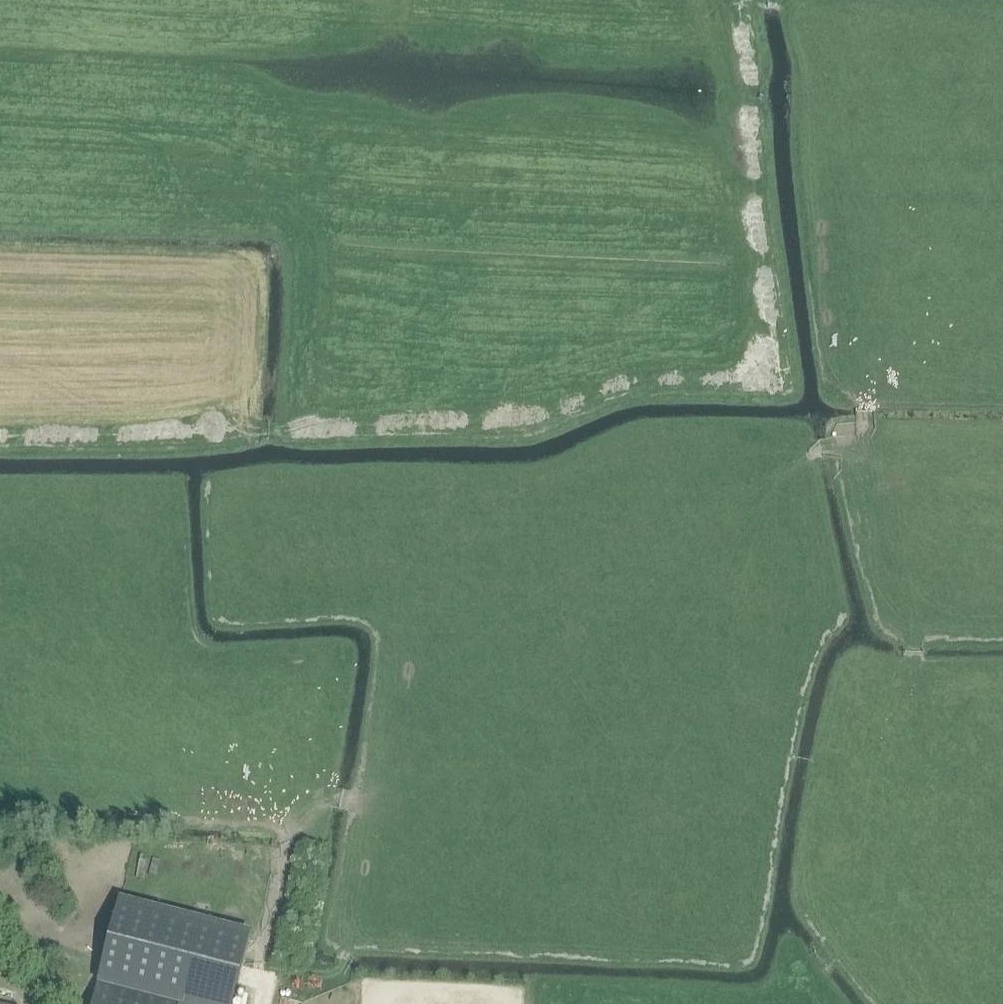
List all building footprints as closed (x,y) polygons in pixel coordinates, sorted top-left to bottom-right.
[(91,1003),(232,1003),(251,932),(118,897),(91,1003)]
